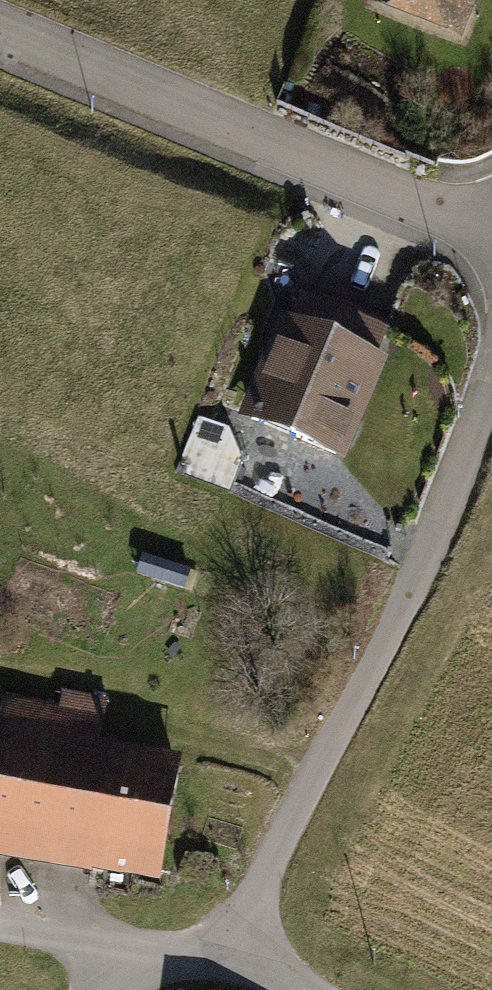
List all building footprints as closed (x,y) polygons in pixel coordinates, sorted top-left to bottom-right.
[(460,39),(475,0),(367,0),(366,4),(460,39)] [(300,288),(297,294),(308,298),(313,287),(302,258),(284,250),(278,262),(292,269),(300,288)] [(233,418),(343,464),(387,359),(376,354),(386,331),(308,298),(297,294),(288,316),(278,312),(233,418)] [(227,429),(198,417),(175,472),(228,494),(241,463),(227,429)] [(163,888),(183,754),(95,741),(103,691),(60,685),(57,704),(0,695),(0,863),(163,888)]
